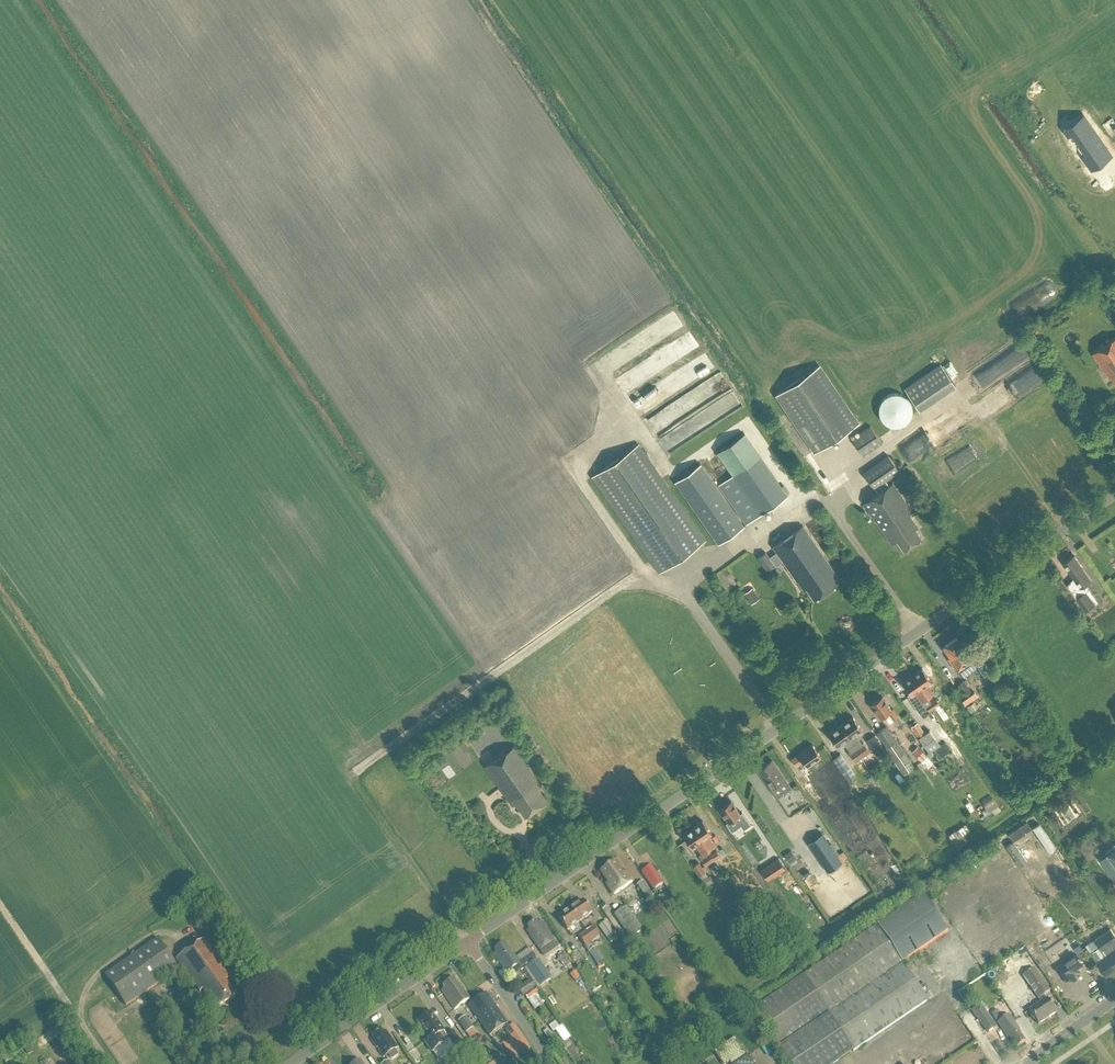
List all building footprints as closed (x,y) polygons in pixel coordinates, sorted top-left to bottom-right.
[(1071,138),(1051,105),(1039,112),(1059,146),(1071,138)] [(1105,132),(1114,123),(1106,114),(1096,123),(1105,132)] [(1079,129),(1074,133),(1088,153),(1085,155),(1093,166),(1112,154),(1089,122),(1082,128),(1081,127),(1079,129)] [(1093,352),(1108,375),(1109,374),(1114,382),(1114,337),(1093,352)] [(917,407),(953,382),(937,358),(901,383),(917,407)] [(819,365),(776,394),(815,451),(858,422),(819,365)] [(647,430),(706,400),(699,386),(640,415),(647,430)] [(877,403),(888,417),(904,403),(893,390),(877,403)] [(715,401),(722,414),(734,408),(726,395),(715,401)] [(869,424),(855,434),(851,437),(863,455),(882,442),(869,424)] [(718,484),(746,524),(787,495),(744,433),(717,452),(732,474),(718,484)] [(589,477),(656,573),(705,539),(638,443),(589,477)] [(863,471),(878,492),(863,502),(892,543),(897,539),(903,548),(921,536),(914,527),(917,525),(909,514),(912,511),(892,482),(888,484),(886,480),(899,471),(888,454),(863,471)] [(674,481),(718,543),(743,526),(700,463),(674,481)] [(773,545),(796,580),(797,579),(803,587),(806,586),(814,598),(840,579),(803,524),(773,545)] [(758,556),(766,569),(774,563),(765,551),(758,556)] [(1064,562),(1081,587),(1086,583),(1092,579),(1075,555),(1064,562)] [(1089,588),(1086,583),(1081,587),(1073,592),(1086,610),(1095,604),(1086,590),(1089,588)] [(959,674),(965,675),(977,668),(977,663),(973,658),(965,646),(963,647),(956,637),(942,646),(949,656),(948,657),(956,670),(959,674)] [(912,674),(928,697),(934,693),(927,683),(931,681),(922,668),(912,674)] [(915,692),(922,701),(928,697),(912,674),(902,681),(911,694),(915,692)] [(957,684),(966,696),(972,691),(964,679),(957,684)] [(887,712),(892,719),(898,715),(893,708),(891,709),(882,695),(870,703),(880,718),(887,712)] [(936,697),(931,700),(934,705),(936,708),(940,705),(939,703),(939,702),(936,697)] [(934,705),(931,700),(925,704),(929,709),(934,705)] [(840,724),(862,756),(869,751),(863,741),(862,742),(855,733),(861,728),(852,716),(840,724)] [(917,721),(911,725),(918,736),(924,744),(936,736),(930,728),(925,732),(917,721)] [(848,751),(855,761),(862,756),(840,724),(828,733),(837,745),(843,741),(850,751),(848,751)] [(886,724),(876,730),(886,745),(890,742),(895,738),(896,738),(886,724)] [(446,759),(450,766),(466,755),(456,740),(448,746),(453,754),(446,759)] [(879,740),(871,746),(876,753),(884,747),(879,740)] [(886,745),(884,746),(903,773),(909,769),(890,742),(886,745)] [(911,749),(921,759),(927,753),(917,743),(911,749)] [(803,761),(807,766),(821,756),(812,744),(791,758),(796,766),(803,761)] [(541,785),(514,745),(484,765),(512,805),(516,802),(525,816),(547,800),(538,787),(541,785)] [(841,753),(833,758),(848,780),(856,775),(841,753)] [(765,773),(761,776),(769,788),(784,778),(772,759),(760,767),(765,773)] [(1007,789),(1014,799),(1021,794),(1014,785),(1007,789)] [(731,800),(719,808),(728,821),(726,822),(731,831),(741,825),(743,829),(751,824),(742,811),(740,812),(731,800)] [(1016,826),(1025,822),(1023,817),(1014,821),(1016,826)] [(693,826),(708,849),(714,845),(708,835),(711,832),(702,820),(693,826)] [(951,830),(956,838),(970,828),(964,821),(951,830)] [(698,854),(705,864),(714,858),(711,853),(708,849),(693,826),(683,833),(692,846),(695,844),(701,852),(698,854)] [(822,832),(811,840),(831,869),(842,861),(822,832)] [(1092,832),(1086,837),(1091,843),(1097,838),(1092,832)] [(1100,858),(1114,880),(1114,848),(1100,858)] [(711,853),(714,858),(720,854),(716,850),(711,853)] [(790,850),(784,854),(789,862),(795,858),(790,850)] [(777,857),(759,868),(767,879),(784,868),(777,857)] [(698,861),(693,865),(699,873),(704,869),(698,861)] [(601,872),(609,884),(606,885),(614,896),(633,883),(625,872),(623,874),(615,862),(601,872)] [(716,863),(711,867),(715,874),(721,870),(716,863)] [(640,873),(653,891),(663,883),(650,865),(640,873)] [(657,874),(660,872),(661,871),(657,866),(653,869),(657,874)] [(722,872),(715,876),(719,882),(726,877),(722,872)] [(710,873),(702,878),(707,885),(714,880),(710,873)] [(644,896),(646,898),(652,895),(650,892),(651,892),(643,881),(637,886),(644,896)] [(657,898),(663,908),(672,903),(667,896),(670,894),(668,891),(657,898)] [(753,1012),(789,1063),(836,1063),(853,1053),(927,1002),(919,989),(902,964),(947,933),(923,896),(877,927),(802,978),(753,1012)] [(570,911),(579,923),(592,915),(583,902),(570,911)] [(625,906),(612,915),(629,939),(641,930),(625,906)] [(558,919),(567,932),(579,923),(570,911),(558,919)] [(530,931),(527,933),(540,952),(554,942),(542,923),(538,925),(536,922),(527,928),(530,931)] [(592,927),(585,932),(596,947),(602,943),(598,938),(599,937),(592,927)] [(1107,974),(1114,969),(1114,934),(1111,927),(1096,938),(1107,954),(1098,961),(1107,974)] [(592,942),(585,932),(578,937),(585,947),(592,942)] [(1094,938),(1087,942),(1091,948),(1098,944),(1094,938)] [(159,939),(107,976),(127,1005),(180,969),(159,939)] [(200,992),(203,991),(211,1002),(214,1000),(220,1009),(238,997),(227,982),(234,978),(207,940),(177,960),(196,987),(200,992)] [(511,971),(514,977),(523,971),(512,954),(510,955),(503,945),(495,951),(496,953),(494,955),(507,974),(511,971)] [(532,954),(520,963),(523,968),(536,959),(532,954)] [(1072,971),(1082,963),(1076,954),(1056,968),(1067,984),(1077,978),(1072,971)] [(538,961),(526,969),(539,988),(551,980),(538,961)] [(1029,1012),(1038,1026),(1056,1014),(1046,1000),(1044,996),(1049,992),(1034,969),(1022,977),(1041,1004),(1029,1012)] [(576,972),(570,976),(574,982),(580,978),(576,972)] [(442,992),(455,1011),(470,1001),(462,990),(461,990),(454,980),(443,987),(445,990),(442,992)] [(917,984),(923,995),(928,992),(922,981),(917,984)] [(531,982),(518,990),(523,998),(525,996),(536,989),(531,982)] [(536,989),(525,996),(528,1000),(539,993),(536,989)] [(486,994),(469,1007),(490,1037),(508,1025),(486,994)] [(1008,1039),(1009,1038),(1016,1048),(1025,1042),(1018,1032),(1018,1030),(1009,1017),(1003,1020),(997,1011),(992,1015),(998,1024),(1008,1039)] [(977,1019),(987,1034),(997,1027),(987,1012),(977,1019)] [(444,1033),(431,1014),(418,1023),(430,1039),(425,1042),(432,1053),(449,1041),(455,1049),(461,1044),(453,1032),(446,1036),(444,1033)] [(466,1017),(459,1022),(472,1040),(475,1038),(470,1031),(474,1028),(466,1017)] [(547,1022),(559,1040),(566,1036),(553,1018),(547,1022)] [(957,1022),(952,1025),(957,1035),(963,1032),(957,1022)] [(506,1031),(522,1054),(530,1048),(514,1026),(506,1031)] [(383,1058),(388,1055),(391,1059),(392,1059),(397,1056),(397,1055),(394,1050),(397,1048),(386,1032),(383,1034),(380,1031),(372,1036),(375,1040),(372,1042),(383,1058)] [(715,1053),(722,1063),(729,1063),(752,1063),(748,1058),(747,1058),(734,1040),(715,1053)]
